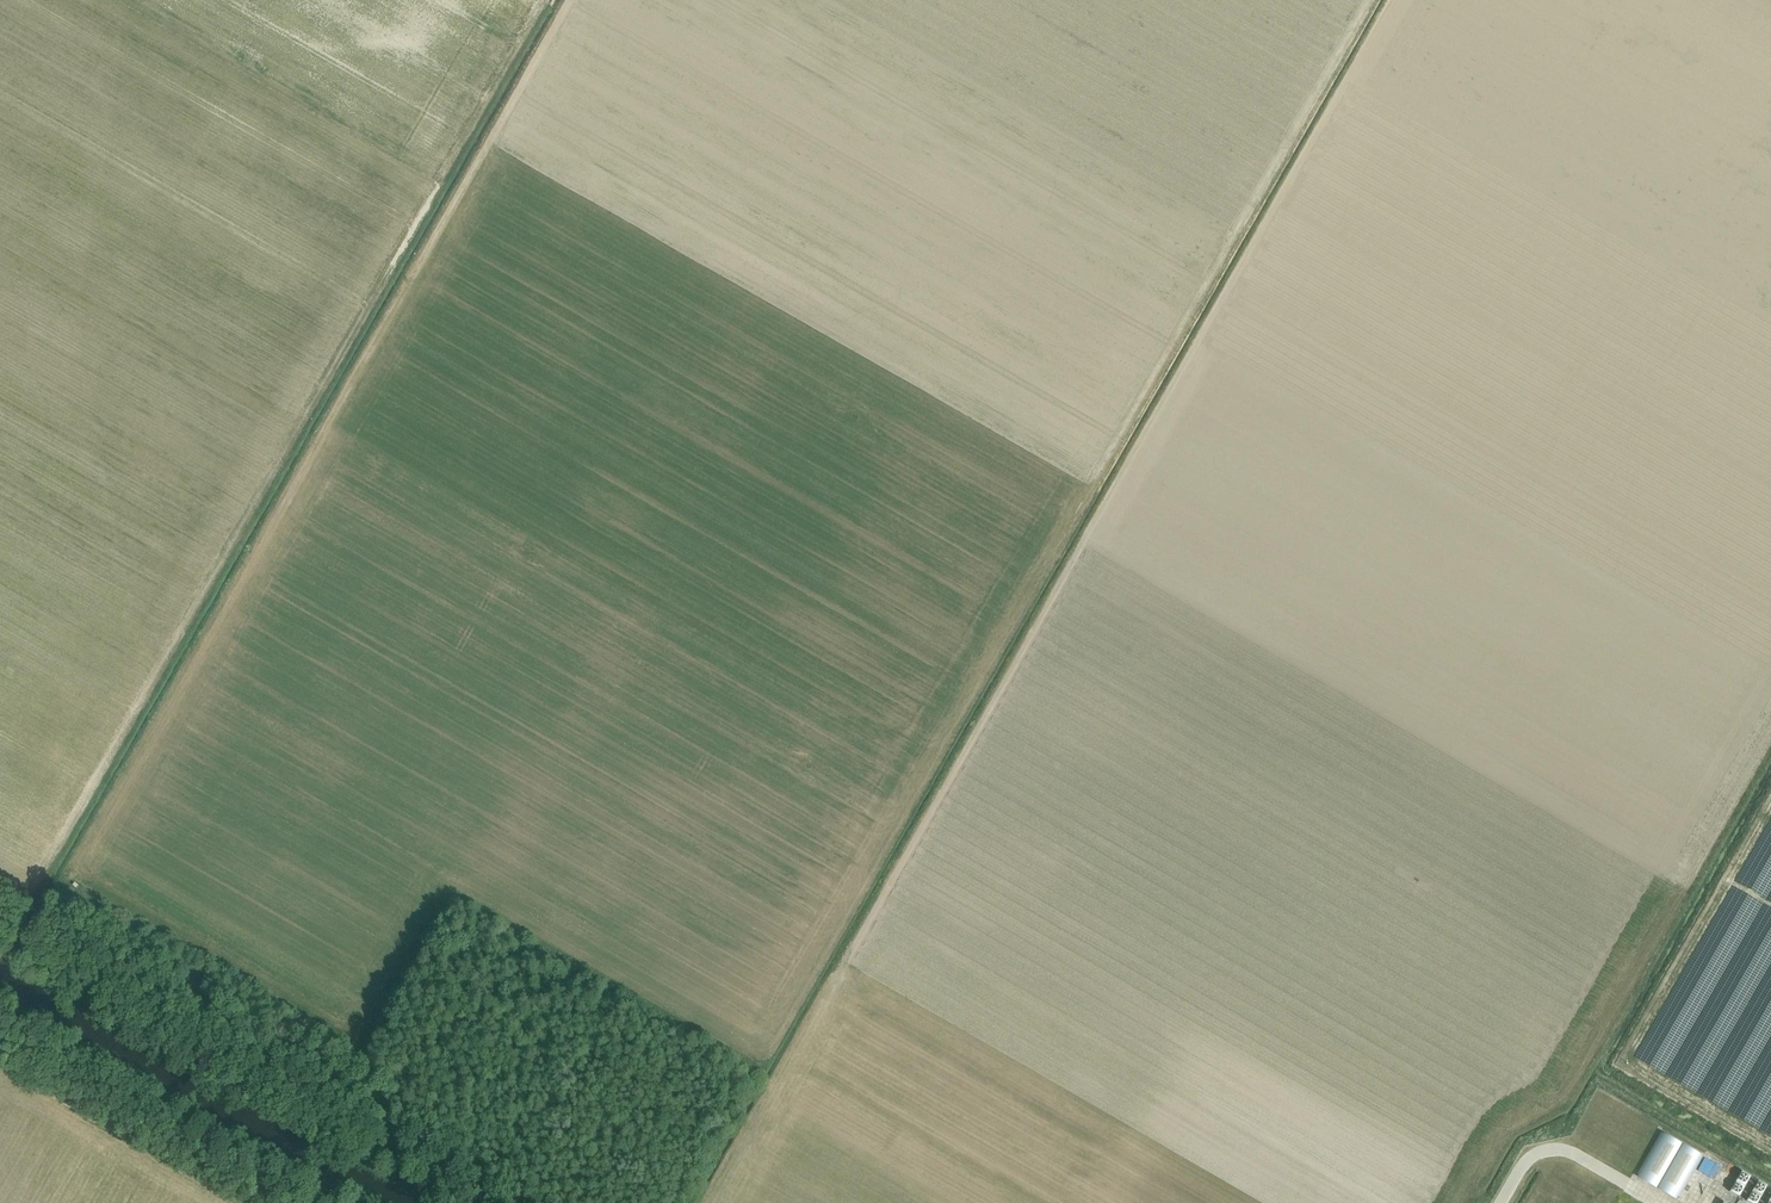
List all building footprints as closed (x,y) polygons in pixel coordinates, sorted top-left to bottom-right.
[(1660,1132),(1636,1173),(1638,1174),(1636,1177),(1675,1199),(1677,1196),(1678,1197),(1701,1155),(1660,1132)] [(1729,1190),(1729,1191),(1751,1202),(1770,1202),(1770,1189),(1740,1172),(1729,1190)]
